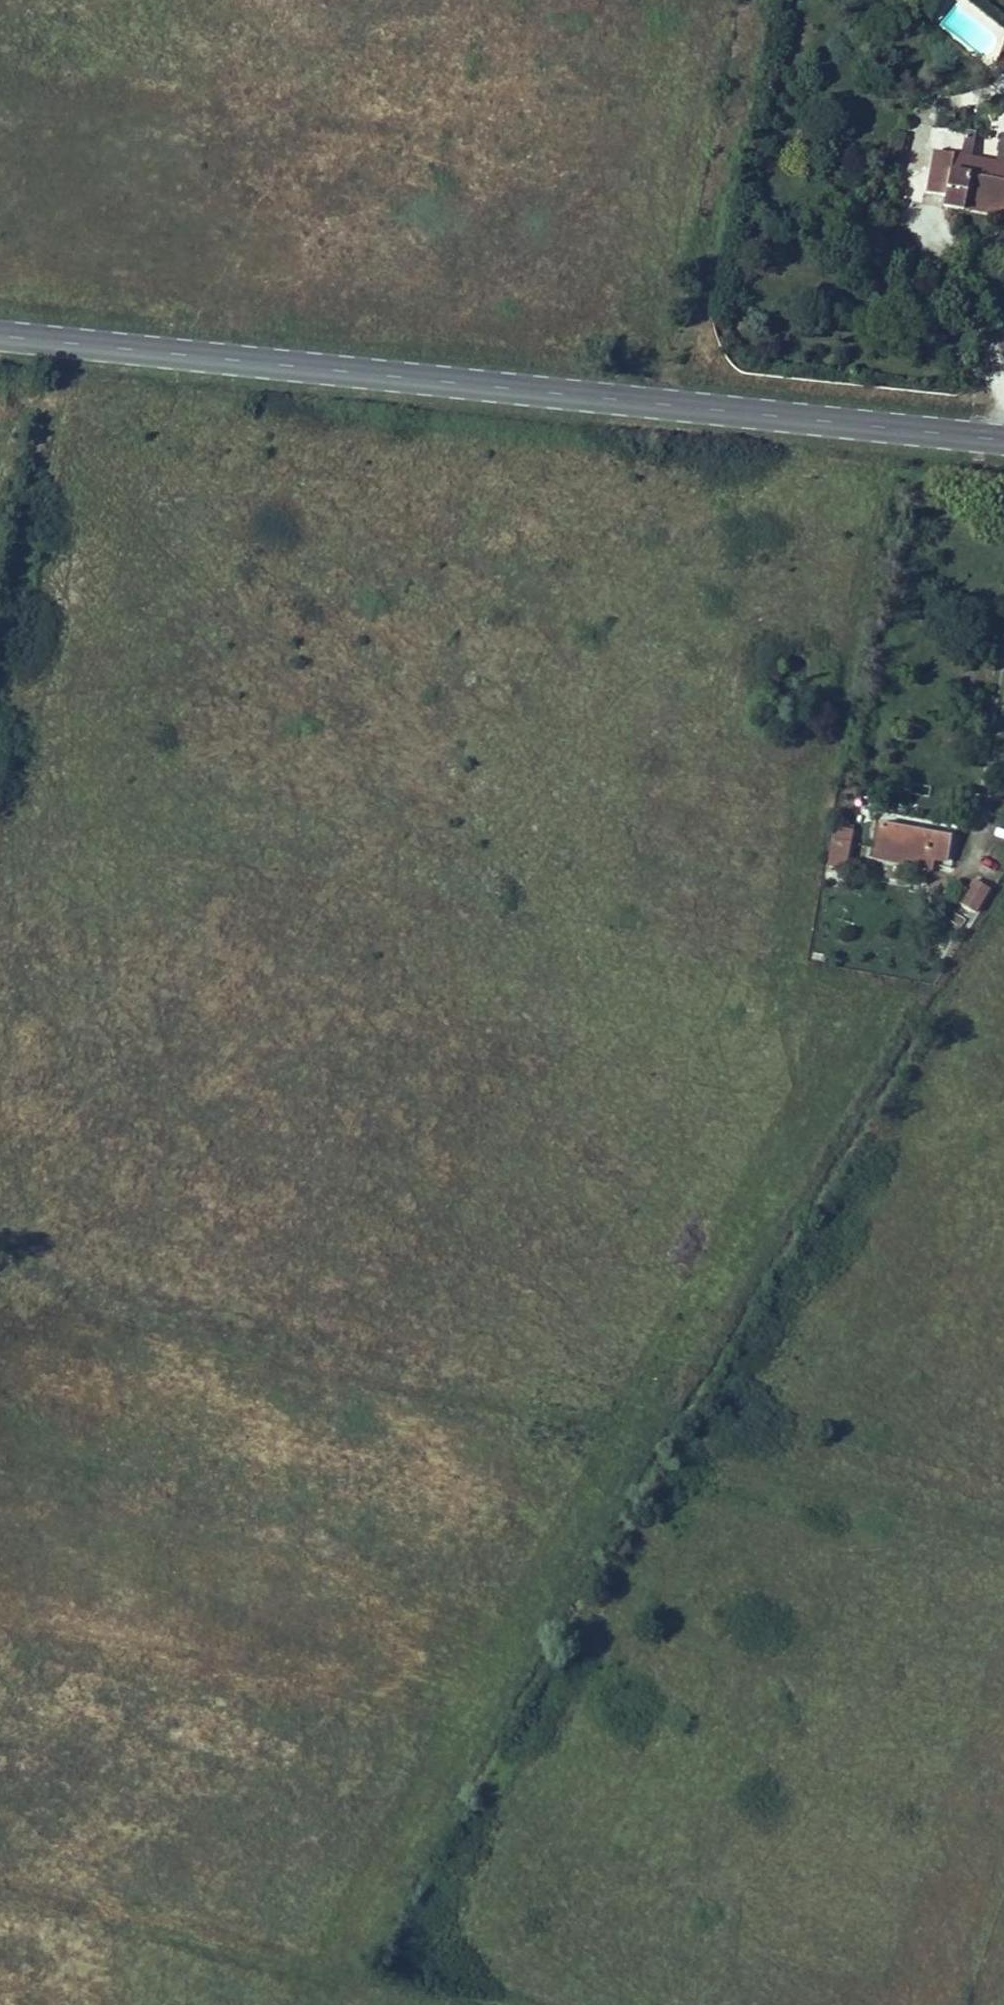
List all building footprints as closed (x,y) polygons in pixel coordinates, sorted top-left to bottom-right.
[(950,198),(951,186),(995,196),(993,208),(993,214),(1003,216),(1003,156),(921,137),(912,177),(933,181),(930,195),(950,198)] [(951,186),(950,198),(993,208),(995,196),(951,186)] [(855,801),(852,824),(918,836),(922,812),(855,801)] [(834,823),(829,863),(850,865),(854,825),(834,823)] [(970,850),(956,842),(941,866),(955,875),(970,850)] [(978,914),(992,887),(974,878),(960,905),(978,914)]
